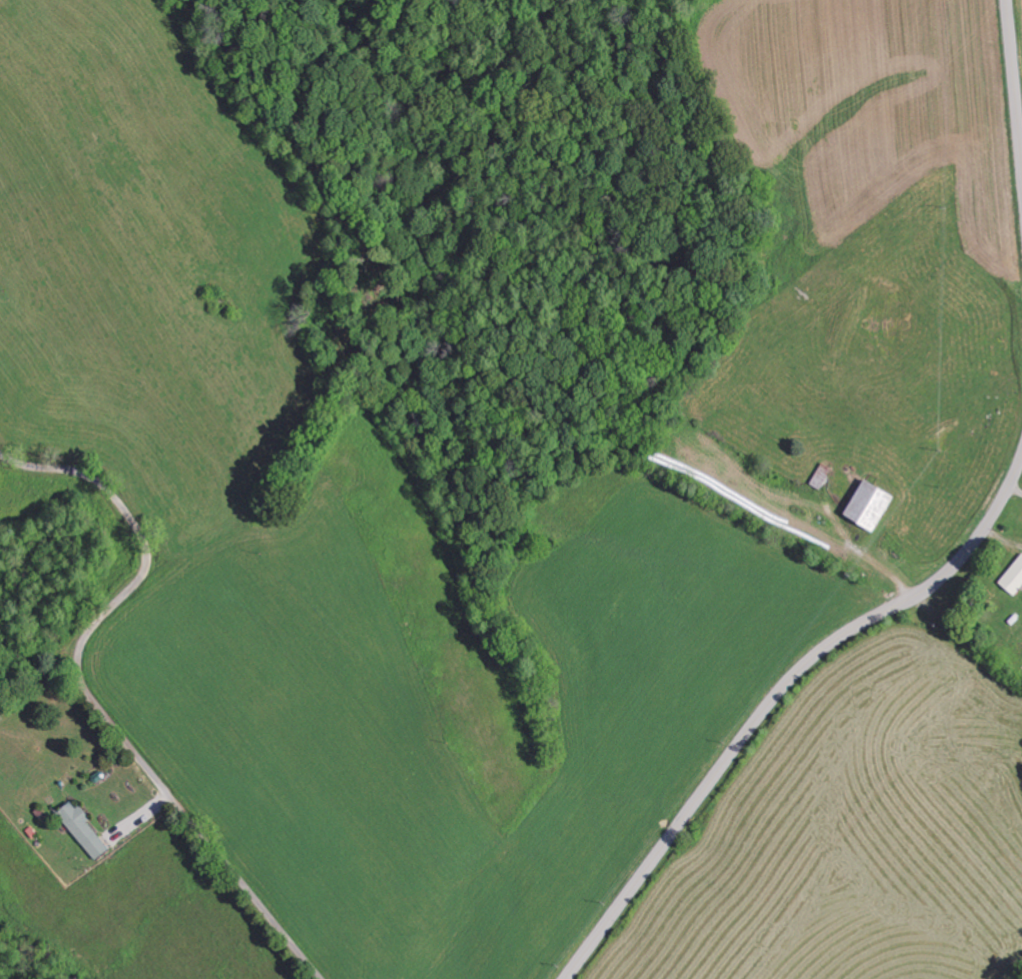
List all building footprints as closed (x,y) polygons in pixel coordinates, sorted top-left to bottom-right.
[(1020,553),(998,583),(1014,595),(1021,584),(1021,554),(1020,553)] [(87,820),(72,800),(56,811),(92,861),(107,850),(86,821),(87,820)]
